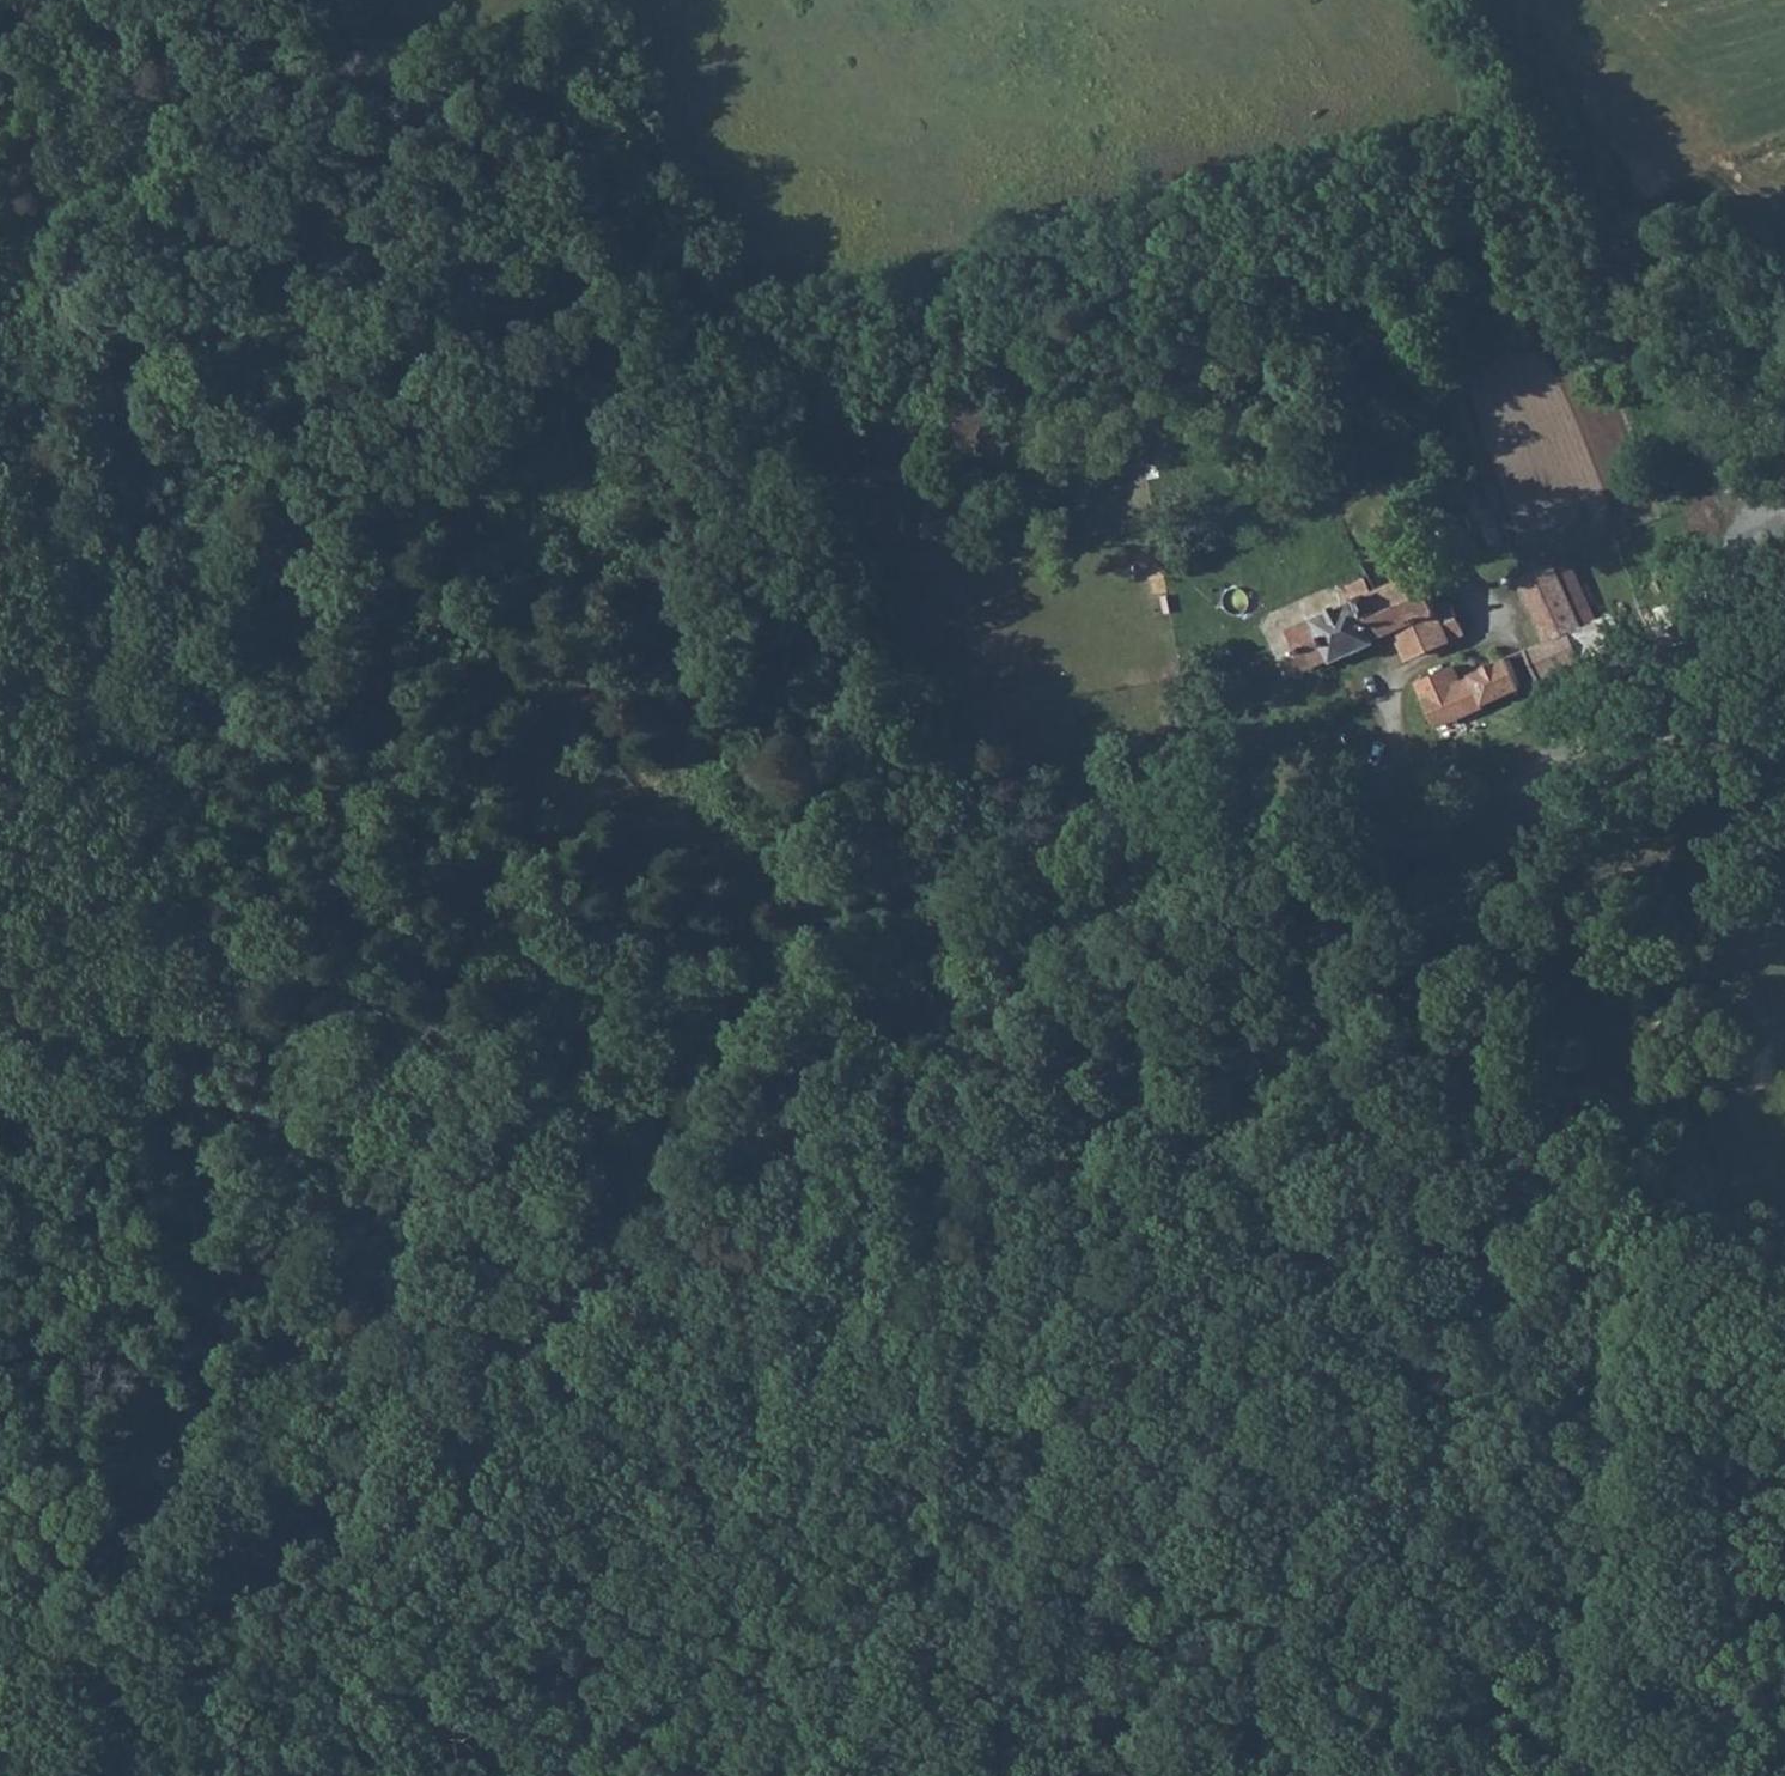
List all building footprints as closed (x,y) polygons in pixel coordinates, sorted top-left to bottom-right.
[(1420,570),(1409,576),(1416,591),(1430,584),(1420,570)] [(1543,570),(1507,584),(1535,645),(1516,655),(1529,682),(1571,664),(1560,639),(1573,633),(1543,570)] [(1385,633),(1398,658),(1452,634),(1440,608),(1427,614),(1416,591),(1409,576),(1280,638),(1297,673),(1316,663),(1322,671),(1365,650),(1363,644),(1385,633)] [(1470,708),(1473,707),(1505,693),(1507,692),(1494,664),(1460,679),(1458,683),(1459,684),(1448,689),(1440,672),(1404,688),(1414,708),(1416,707),(1425,727),(1469,707),(1470,708)]
